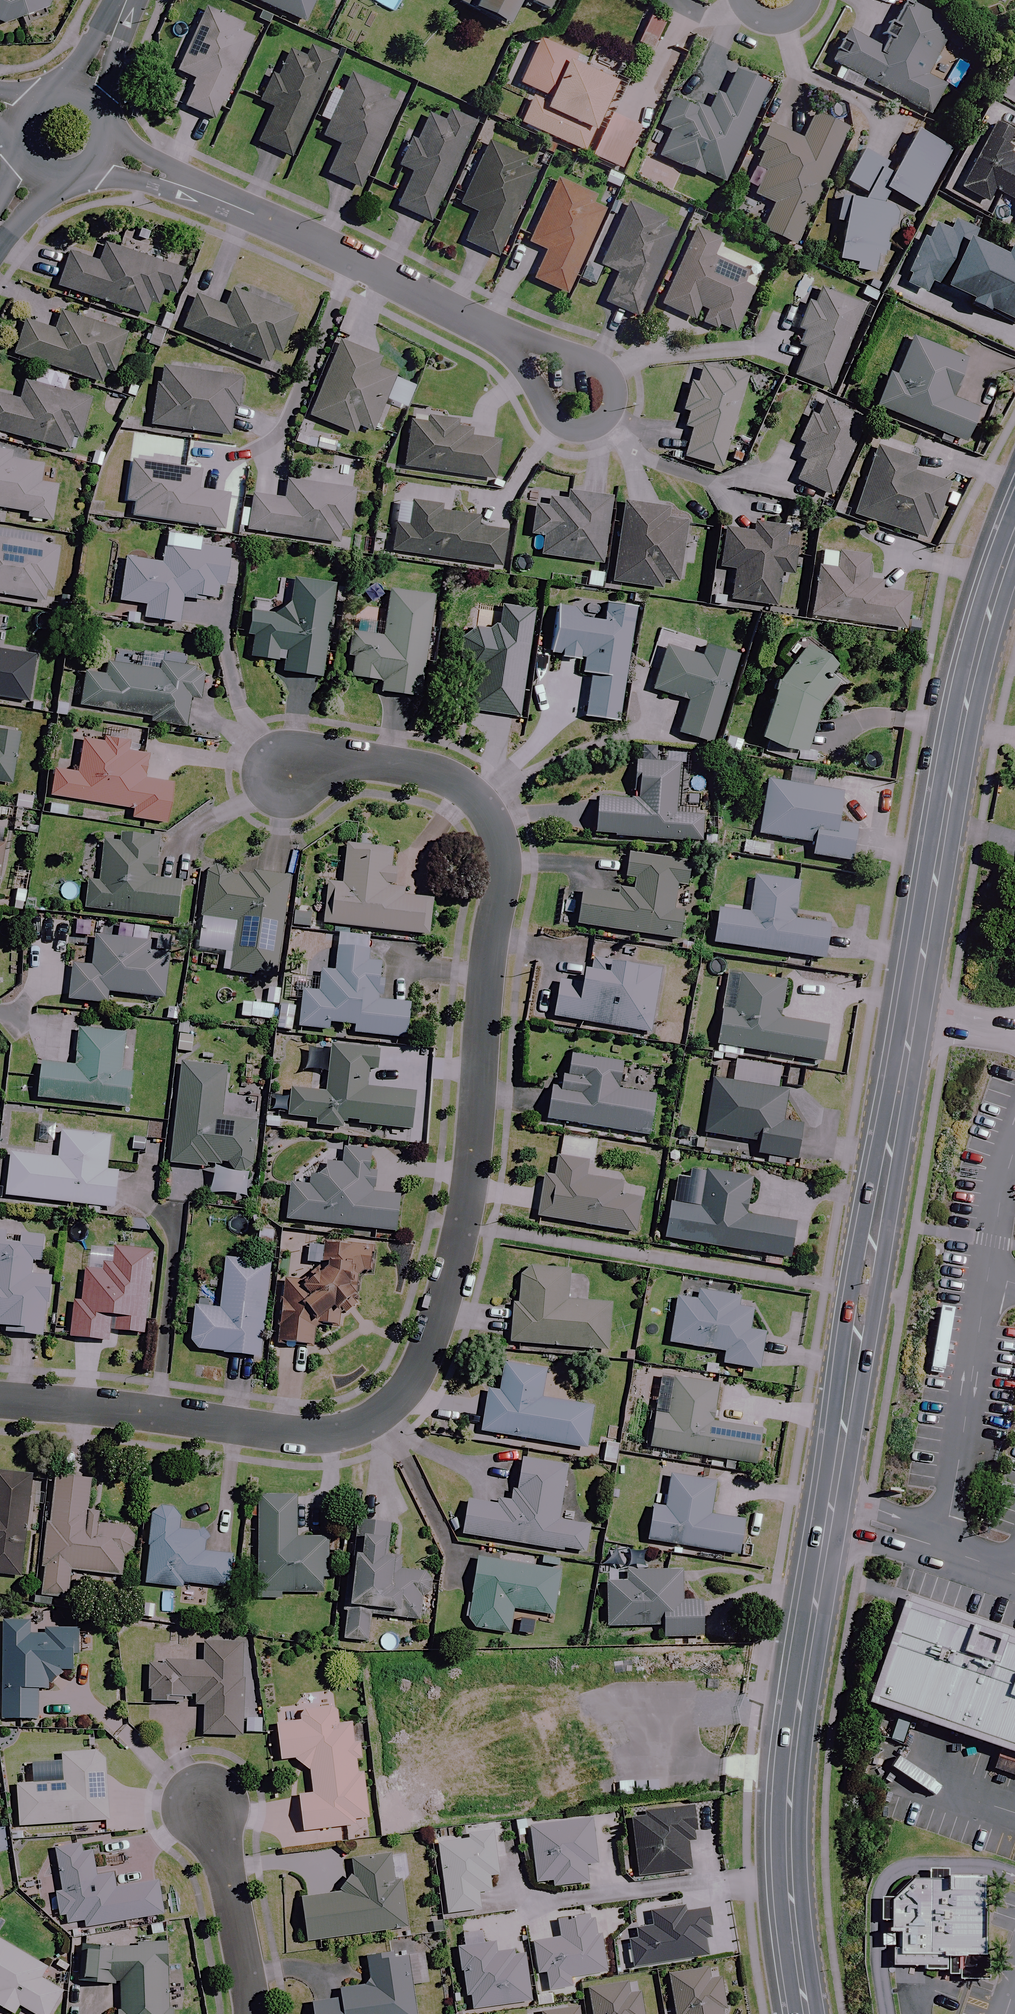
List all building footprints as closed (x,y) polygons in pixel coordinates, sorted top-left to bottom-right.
[(1,24),(45,10),(49,0),(0,0),(0,23),(1,24)] [(301,23),(312,0),(251,0),(301,23)] [(454,1),(505,27),(519,0),(455,0),(454,1)] [(546,12),(552,0),(524,0),(546,12)] [(948,28),(905,5),(881,51),(847,33),(831,65),(926,114),(942,85),(923,76),(948,28)] [(237,23),(199,7),(172,70),(191,78),(179,107),(214,121),(249,38),(234,32),(237,23)] [(664,24),(647,16),(633,45),(650,53),(664,24)] [(532,93),(518,124),(618,169),(637,127),(611,115),(603,112),(625,62),(596,49),(588,65),(537,42),(517,86),(532,93)] [(678,102),(665,97),(653,126),(667,131),(662,143),(653,140),(647,154),(722,185),(763,85),(724,69),(730,55),(703,44),(678,102)] [(282,49),(268,78),(258,101),(270,107),(254,143),(287,158),(327,70),(282,49)] [(397,98),(346,75),(338,92),(330,89),(317,117),(327,122),(320,136),(337,144),(323,174),(356,189),(397,98)] [(472,123),(446,111),(441,122),(424,114),(416,132),(411,130),(394,166),(408,172),(392,206),(427,222),(472,123)] [(844,129),(810,114),(798,139),(765,124),(755,146),(758,148),(750,165),(760,170),(750,194),(770,203),(757,230),(792,245),(844,129)] [(1014,136),(990,123),(954,193),(986,210),(993,196),(1014,207),(1014,156),(1006,152),(1014,136)] [(830,259),(851,264),(851,270),(872,273),(873,256),(881,258),(884,229),(892,230),(893,210),(878,203),(884,191),(918,208),(948,151),(910,131),(891,168),(857,150),(836,191),(845,196),(844,199),(830,259)] [(535,165),(485,142),(474,166),(470,164),(459,190),(463,192),(457,205),(474,212),(461,242),(494,257),(535,165)] [(589,195),(553,179),(524,242),(542,250),(529,279),(563,294),(601,209),(586,203),(589,195)] [(658,219),(621,203),(594,265),(613,273),(600,302),(634,317),(671,233),(655,226),(658,219)] [(923,239),(917,237),(902,272),(909,275),(904,286),(924,294),(927,288),(1014,325),(1014,249),(1007,246),(1003,256),(929,225),(923,239)] [(698,322),(714,329),(715,326),(732,333),(749,290),(737,285),(742,272),(710,259),(718,239),(689,228),(658,306),(692,320),(697,307),(703,309),(698,322)] [(180,270),(101,244),(94,264),(64,254),(54,286),(142,315),(147,301),(155,304),(160,290),(172,294),(180,270)] [(796,332),(793,343),(800,345),(790,375),(830,389),(859,305),(807,287),(792,330),(796,332)] [(292,315),(230,290),(223,308),(192,296),(179,328),(266,363),(271,350),(277,353),(292,315)] [(123,333),(58,312),(52,330),(23,321),(12,354),(99,383),(103,369),(111,371),(123,333)] [(964,359),(908,336),(892,376),(886,373),(872,406),(961,442),(975,409),(948,398),(964,359)] [(375,357),(335,342),(306,417),(351,434),(355,426),(370,432),(393,374),(372,366),(375,357)] [(238,377),(160,366),(152,425),(227,436),(231,406),(234,406),(238,377)] [(695,367),(692,381),(684,379),(678,407),(685,409),(681,425),(687,427),(679,458),(719,468),(741,377),(695,367)] [(21,381),(17,396),(0,391),(0,432),(66,450),(70,436),(77,438),(88,399),(21,381)] [(820,399),(813,415),(805,412),(793,440),(797,442),(791,455),(799,459),(791,478),(797,481),(795,485),(829,500),(864,418),(820,399)] [(468,425),(408,415),(400,467),(490,481),(496,441),(466,437),(468,425)] [(912,460),(874,446),(850,513),(921,540),(929,519),(932,521),(946,483),(909,470),(912,460)] [(9,452),(0,450),(0,511),(24,514),(22,523),(47,527),(57,466),(8,458),(9,452)] [(152,455),(151,462),(129,460),(124,499),(132,500),(129,515),(221,528),(225,494),(194,490),(197,469),(182,467),(183,460),(152,455)] [(237,526),(245,527),(245,530),(336,542),(338,529),(346,530),(351,489),(284,480),(281,498),(250,494),(248,509),(239,508),(237,526)] [(607,497),(544,489),(542,506),(534,505),(530,535),(540,536),(537,556),(598,563),(607,497)] [(438,505),(408,501),(404,526),(393,524),(389,552),(498,566),(502,531),(472,527),(474,516),(438,512),(438,505)] [(665,508),(619,503),(611,584),(659,588),(660,580),(676,582),(682,521),(664,519),(665,508)] [(784,526),(752,522),(750,533),(720,529),(715,567),(730,569),(726,599),(773,605),(777,573),(790,575),(793,548),(781,547),(784,526)] [(47,602),(54,553),(0,544),(0,595),(47,602)] [(227,550),(190,547),(190,551),(162,549),(161,563),(118,559),(114,602),(143,604),(141,619),(177,622),(179,595),(214,598),(215,586),(224,586),(227,550)] [(867,557),(815,550),(807,617),(900,628),(905,593),(876,590),(877,581),(865,580),(867,557)] [(250,633),(247,657),(281,661),(280,671),(321,676),(331,583),(288,579),(285,604),(274,616),(245,612),(242,632),(250,633)] [(419,698),(428,598),(383,594),(380,635),(348,632),(345,657),(350,658),(348,681),(376,684),(375,694),(419,698)] [(547,657),(577,661),(575,675),(585,677),(579,718),(615,723),(631,608),(600,603),(597,621),(573,618),(574,608),(554,605),(547,657)] [(517,717),(529,609),(497,606),(494,630),(466,627),(456,626),(451,671),(471,673),(466,712),(517,717)] [(797,753),(812,709),(841,674),(802,643),(774,678),(754,739),(797,753)] [(734,656),(699,645),(696,657),(660,646),(648,690),(685,700),(675,734),(709,743),(734,656)] [(24,707),(31,656),(0,652),(0,704),(24,707)] [(200,669),(118,658),(117,666),(101,663),(100,675),(82,673),(77,707),(147,717),(146,722),(183,727),(187,698),(195,699),(200,669)] [(9,784),(16,732),(0,729),(0,783),(9,784)] [(126,739),(73,731),(69,753),(67,770),(49,767),(44,795),(130,809),(129,818),(162,824),(169,783),(141,779),(145,754),(124,750),(126,739)] [(676,765),(633,762),(630,802),(592,800),(589,837),(699,845),(700,818),(673,816),(676,765)] [(842,794),(768,783),(759,837),(811,845),(809,858),(849,864),(854,828),(837,826),(842,794)] [(33,799),(16,796),(15,806),(32,808),(33,799)] [(67,806),(50,803),(49,813),(66,816),(67,806)] [(2,805),(0,817),(0,819),(16,821),(15,830),(37,833),(41,811),(2,805)] [(155,839),(99,836),(97,874),(84,873),(82,914),(176,920),(178,883),(153,881),(155,839)] [(395,889),(397,872),(390,871),(392,852),(343,847),(339,886),(327,884),(323,926),(426,937),(431,893),(395,889)] [(631,892),(620,890),(618,898),(577,892),(572,927),(677,941),(680,913),(671,912),(674,888),(684,889),(688,864),(624,855),(621,879),(633,880),(631,892)] [(275,979),(287,878),(199,867),(192,920),(237,925),(231,973),(275,979)] [(797,883),(748,876),(743,911),(714,907),(709,946),(822,961),(827,927),(791,922),(797,883)] [(298,1032),(329,1034),(330,1026),(352,1028),(351,1036),(404,1040),(407,1004),(376,1001),(379,964),(365,963),(367,938),(336,935),(333,973),(319,972),(319,980),(302,978),(298,1032)] [(150,943),(96,939),(94,969),(68,967),(66,1003),(106,1006),(106,995),(162,1000),(165,956),(149,955),(150,943)] [(591,962),(589,975),(574,972),(572,984),(555,982),(549,1018),(648,1035),(658,973),(591,962)] [(784,983),(726,974),(714,1049),(740,1053),(741,1051),(819,1064),(825,1029),(778,1021),(784,983)] [(121,1035),(73,1030),(69,1067),(37,1064),(34,1101),(126,1110),(130,1075),(117,1073),(121,1035)] [(377,1052),(328,1047),(324,1093),(288,1090),(285,1118),(312,1121),(311,1129),(343,1132),(344,1126),(410,1132),(414,1094),(365,1090),(367,1070),(376,1071),(377,1052)] [(621,1064),(566,1057),(561,1092),(547,1090),(542,1123),(646,1138),(652,1097),(617,1092),(621,1064)] [(167,1163),(212,1167),(209,1196),(242,1199),(245,1171),(252,1171),(256,1123),(218,1119),(223,1068),(176,1063),(167,1163)] [(784,1092),(710,1081),(702,1135),(756,1143),(754,1156),(793,1162),(798,1127),(779,1124),(784,1092)] [(2,1197),(86,1207),(85,1216),(99,1218),(100,1209),(111,1210),(115,1173),(104,1172),(108,1138),(58,1132),(55,1160),(7,1154),(2,1197)] [(283,1223),(390,1233),(394,1234),(398,1196),(367,1193),(371,1150),(342,1147),(340,1165),(311,1162),(309,1187),(286,1185),(283,1223)] [(634,1235),(640,1199),(618,1196),(620,1184),(585,1178),(588,1163),(555,1158),(552,1178),(541,1176),(534,1218),(634,1235)] [(750,1179),(693,1171),(691,1184),(668,1180),(659,1240),(786,1259),(792,1225),(744,1217),(750,1179)] [(17,1329),(17,1336),(41,1338),(45,1291),(51,1292),(52,1277),(31,1276),(32,1262),(41,1263),(43,1235),(0,1232),(0,1328),(17,1329)] [(279,1278),(278,1279),(272,1344),(310,1348),(313,1323),(354,1298),(356,1269),(370,1270),(370,1245),(322,1242),(322,1269),(306,1279),(279,1278)] [(143,1336),(149,1251),(110,1249),(109,1265),(101,1265),(100,1274),(80,1272),(80,1278),(70,1277),(65,1340),(108,1343),(109,1333),(143,1336)] [(267,1265),(222,1260),(217,1309),(192,1307),(187,1351),(257,1358),(267,1265)] [(536,1269),(517,1268),(515,1304),(510,1303),(506,1344),(604,1352),(607,1305),(565,1301),(567,1272),(536,1269)] [(746,1332),(750,1307),(736,1305),(737,1298),(696,1291),(694,1302),(674,1299),(667,1344),(723,1353),(721,1365),(755,1371),(761,1334),(746,1332)] [(542,1369),(502,1363),(498,1393),(485,1391),(478,1435),(583,1450),(590,1408),(538,1400),(542,1369)] [(717,1386),(672,1378),(665,1418),(649,1415),(643,1448),(752,1468),(758,1436),(710,1427),(717,1386)] [(515,1461),(510,1500),(498,1498),(497,1506),(464,1501),(459,1537),(583,1555),(587,1527),(555,1523),(563,1467),(515,1461)] [(0,1474),(0,1576),(19,1577),(29,1477),(0,1474)] [(713,1482),(667,1475),(662,1510),(649,1508),(643,1541),(736,1556),(741,1522),(708,1517),(713,1482)] [(134,1536),(126,1527),(97,1524),(99,1512),(85,1510),(88,1482),(51,1478),(38,1597),(67,1600),(70,1571),(121,1577),(123,1556),(133,1549),(134,1536)] [(326,1578),(326,1563),(327,1539),(293,1537),(294,1500),(257,1499),(253,1599),(280,1600),(280,1594),(321,1595),(322,1578),(326,1578)] [(175,1531),(177,1510),(150,1508),(144,1586),(177,1588),(178,1585),(226,1589),(229,1556),(201,1554),(203,1533),(175,1531)] [(368,1643),(371,1611),(395,1614),(395,1619),(418,1621),(422,1573),(395,1571),(397,1558),(385,1557),(387,1527),(356,1524),(353,1561),(347,1560),(343,1609),(340,1641),(368,1643)] [(557,1571),(474,1560),(465,1629),(507,1634),(510,1611),(551,1616),(557,1571)] [(678,1603),(678,1573),(624,1572),(624,1582),(603,1582),(602,1627),(659,1628),(658,1639),(697,1639),(698,1603),(678,1603)] [(905,1593),(868,1697),(1014,1748),(1014,1631),(905,1593)] [(60,1675),(71,1675),(72,1624),(0,1622),(0,1635),(0,1722),(38,1723),(38,1693),(60,1675)] [(200,1662),(147,1661),(147,1703),(201,1704),(201,1736),(240,1736),(241,1650),(200,1649),(200,1662)] [(353,1821),(368,1819),(363,1771),(356,1772),(355,1761),(361,1760),(359,1742),(353,1743),(350,1723),(336,1725),(332,1690),(294,1694),(296,1705),(274,1708),(276,1725),(272,1725),(277,1761),(292,1759),(309,1771),(312,1795),(295,1797),(299,1834),(354,1827),(353,1821)] [(30,1765),(32,1785),(14,1786),(17,1827),(104,1821),(100,1753),(60,1755),(60,1763),(30,1765)] [(642,1819),(630,1821),(636,1879),(685,1874),(684,1856),(682,1843),(695,1841),(692,1812),(684,1813),(683,1807),(641,1812),(642,1819)] [(592,1864),(588,1821),(526,1827),(532,1885),(551,1883),(551,1887),(586,1884),(584,1865),(592,1864)] [(497,1875),(490,1834),(434,1844),(446,1915),(478,1910),(475,1894),(489,1891),(486,1876),(497,1875)] [(55,1917),(63,1916),(65,1924),(82,1921),(84,1930),(163,1915),(157,1883),(109,1892),(106,1877),(95,1879),(90,1852),(80,1854),(79,1847),(52,1852),(60,1895),(51,1896),(55,1917)] [(391,1880),(388,1856),(351,1861),(353,1878),(341,1879),(344,1894),(296,1901),(302,1943),(403,1929),(396,1880),(391,1880)] [(957,1980),(983,1980),(984,1874),(917,1874),(886,1902),(886,1930),(899,1930),(899,1945),(892,1946),(890,1968),(932,1969),(932,1958),(957,1958),(957,1980)] [(628,1938),(634,1968),(710,1953),(701,1908),(682,1912),(680,1901),(644,1908),(648,1928),(634,1931),(635,1937),(628,1938)] [(602,1973),(592,1916),(556,1922),(527,1928),(535,1974),(543,1973),(546,1993),(570,1989),(568,1979),(602,1973)] [(165,1942),(113,1942),(87,1941),(86,1986),(117,1986),(117,2013),(113,2013),(168,2013),(168,1998),(164,1998),(165,1942)] [(7,2013),(13,2013),(17,2007),(29,2013),(48,2013),(61,1991),(39,1979),(46,1967),(0,1942),(0,2010),(7,2013)] [(493,1956),(491,1944),(457,1949),(467,2012),(527,2002),(519,1952),(493,1956)] [(404,1951),(364,1957),(368,1986),(339,1990),(340,1999),(306,2004),(308,2013),(414,2013),(409,1986),(426,1983),(421,1948),(404,1951)] [(667,1973),(673,2013),(720,2013),(719,2010),(725,2009),(721,1976),(706,1978),(705,1968),(667,1973)] [(638,1992),(625,1993),(624,1984),(585,1990),(589,2013),(642,2013),(638,1992)]
